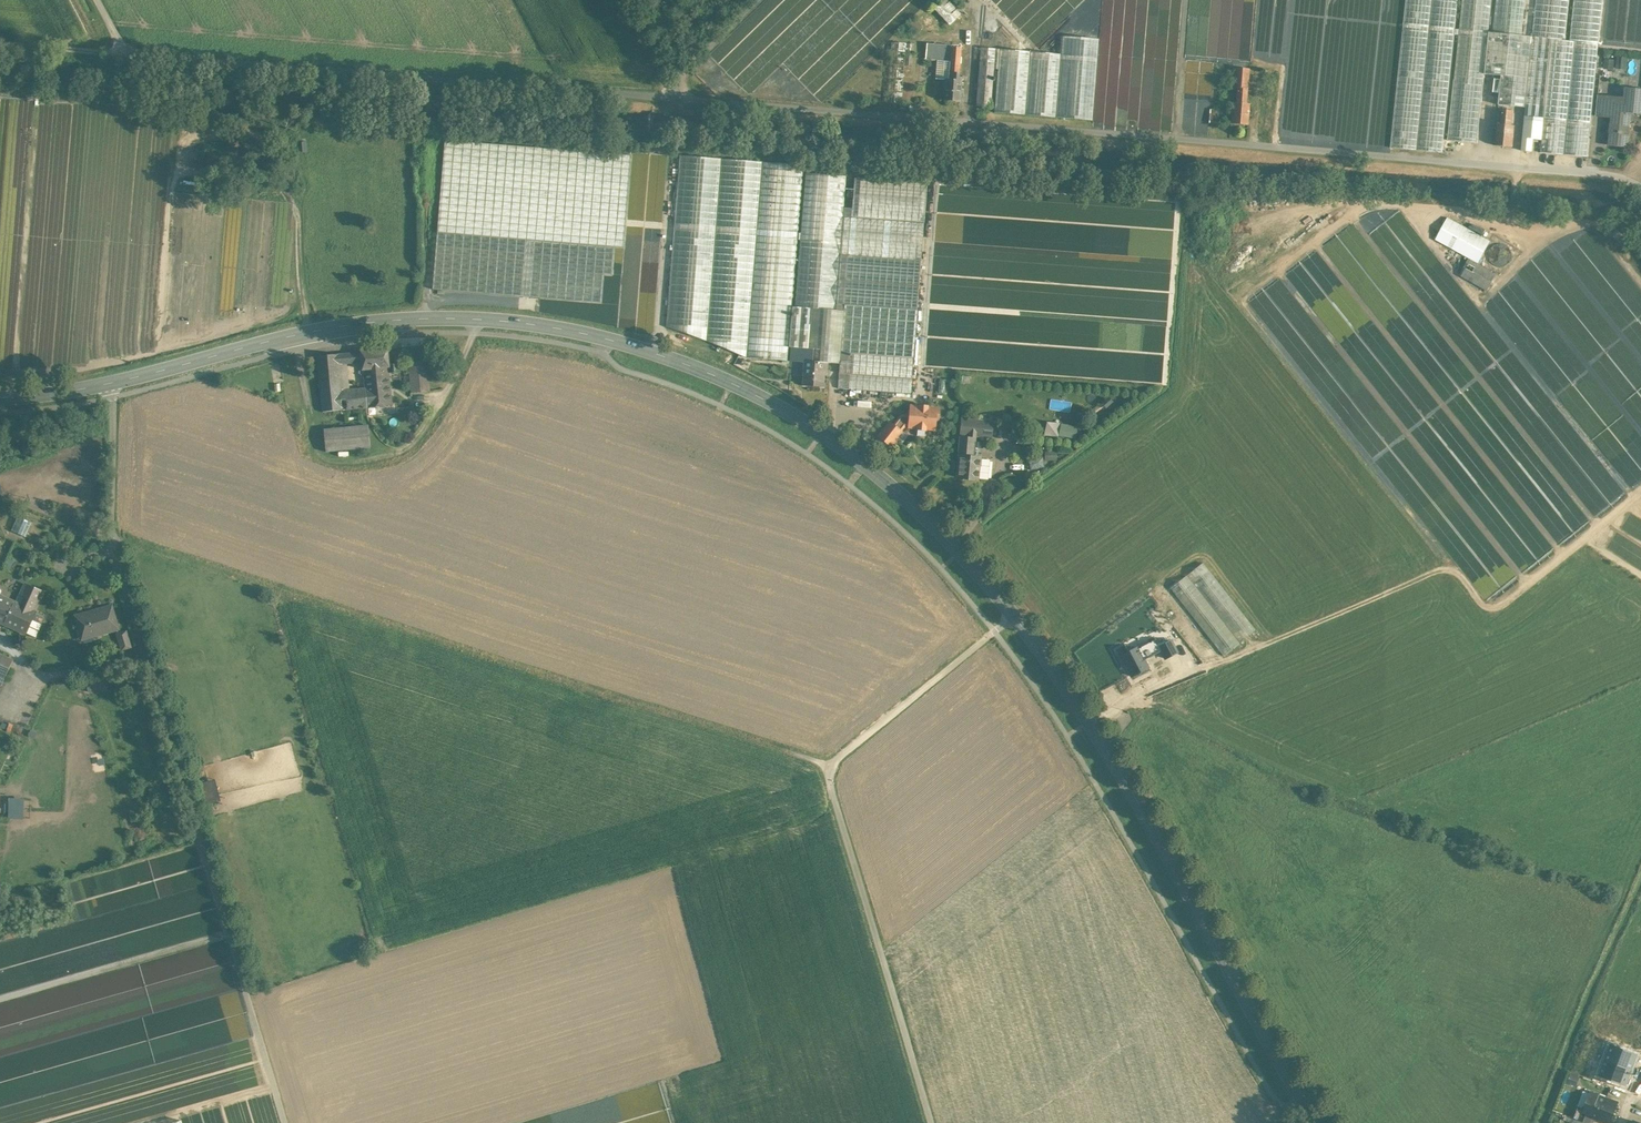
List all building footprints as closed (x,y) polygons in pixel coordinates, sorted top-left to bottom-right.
[(936,9),(950,25),(962,14),(949,0),(946,0),(936,9)] [(1194,55),(1249,59),(1254,0),(1198,0),(1194,55)] [(1391,147),(1442,153),(1455,34),(1455,29),(1458,0),(1406,0),(1391,147)] [(1459,29),(1455,29),(1455,34),(1458,35),(1448,140),(1477,143),(1484,74),(1488,33),(1492,0),(1462,0),(1459,29)] [(1493,33),(1522,36),(1525,0),(1496,0),(1493,33)] [(1532,37),(1551,39),(1598,44),(1603,0),(1535,0),(1532,37)] [(1034,46),(1075,7),(1004,8),(1004,14),(1034,46)] [(1493,33),(1488,33),(1484,74),(1501,76),(1498,105),(1526,107),(1527,98),(1532,44),(1531,44),(1532,37),(1522,36),(1493,33)] [(1061,54),(995,49),(994,69),(998,69),(994,112),(1092,120),(1099,39),(1063,36),(1061,54)] [(1551,39),(1532,37),(1531,44),(1532,44),(1527,98),(1542,100),(1547,45),(1551,46),(1551,39)] [(1598,44),(1551,39),(1551,46),(1540,152),(1587,157),(1598,44)] [(906,43),(891,42),(886,104),(901,105),(906,43)] [(914,43),(907,43),(905,65),(912,65),(914,43)] [(951,47),(927,45),(926,60),(937,61),(950,62),(951,47)] [(961,48),(951,47),(950,62),(950,65),(959,66),(961,48)] [(995,49),(981,48),(976,106),(991,107),(993,80),(995,81),(995,77),(993,77),(994,69),(995,49)] [(1616,56),(1616,68),(1628,69),(1628,57),(1616,56)] [(1605,59),(1605,67),(1615,67),(1615,59),(1605,59)] [(945,79),(948,80),(950,65),(950,62),(937,61),(935,78),(945,79)] [(959,66),(950,65),(948,80),(945,79),(943,100),(960,102),(962,78),(959,77),(959,66)] [(1249,69),(1235,68),(1234,88),(1237,88),(1247,89),(1249,69)] [(1247,89),(1237,88),(1236,103),(1233,102),(1231,123),(1248,125),(1249,104),(1246,104),(1247,89)] [(1606,100),(1605,110),(1611,111),(1608,145),(1627,147),(1631,113),(1640,114),(1640,90),(1625,88),(1624,102),(1606,100)] [(1607,96),(1598,95),(1596,109),(1605,110),(1606,100),(1607,96)] [(1542,100),(1527,98),(1526,107),(1523,138),(1538,140),(1541,116),(1542,116),(1543,113),(1541,113),(1542,100)] [(1218,110),(1210,109),(1209,122),(1217,122),(1218,110)] [(1512,111),(1502,110),(1501,125),(1498,124),(1496,145),(1512,147),(1514,126),(1511,126),(1512,111)] [(631,155),(444,140),(437,232),(615,247),(624,247),(631,155)] [(721,159),(680,155),(666,327),(706,341),(721,159)] [(762,162),(721,159),(706,341),(747,358),(762,162)] [(802,165),(762,162),(747,358),(787,360),(788,347),(789,336),(797,239),(797,233),(802,165)] [(805,173),(843,176),(843,169),(806,166),(805,173)] [(794,323),(809,325),(810,325),(811,309),(835,310),(843,208),(846,176),(843,176),(805,173),(801,233),(800,239),(794,313),(792,313),(792,316),(794,316),(794,323)] [(928,182),(854,177),(852,208),(851,217),(924,223),(928,182)] [(835,310),(811,309),(810,325),(809,325),(808,348),(819,349),(818,362),(827,363),(840,363),(840,355),(841,352),(844,307),(844,303),(848,258),(848,254),(851,224),(851,217),(852,208),(843,208),(835,310)] [(1490,241),(1448,217),(1435,240),(1478,263),(1490,241)] [(924,229),(851,224),(848,254),(921,259),(924,229)] [(615,247),(437,232),(433,289),(601,303),(604,274),(612,275),(615,247)] [(921,264),(848,258),(844,303),(917,309),(921,264)] [(1496,274),(1468,259),(1459,275),(1487,291),(1496,274)] [(917,313),(844,307),(841,352),(914,358),(917,313)] [(809,325),(794,323),(793,337),(792,347),(792,348),(807,349),(807,348),(808,348),(809,325)] [(792,348),(791,361),(806,362),(804,385),(803,385),(802,386),(824,387),(825,370),(826,370),(827,363),(818,362),(819,349),(808,348),(807,348),(807,349),(792,348)] [(387,349),(361,351),(361,352),(362,362),(363,369),(388,367),(389,367),(388,364),(387,349)] [(361,352),(338,354),(339,364),(347,363),(362,362),(361,352)] [(338,354),(317,356),(322,412),(342,410),(342,397),(342,396),(339,364),(338,354)] [(851,356),(840,355),(840,363),(838,388),(849,389),(850,374),(850,371),(851,356)] [(913,361),(851,356),(850,371),(912,376),(913,361)] [(426,360),(408,362),(411,392),(430,390),(426,360)] [(347,363),(339,364),(342,390),(350,390),(347,363)] [(399,363),(388,364),(389,367),(388,367),(388,372),(399,371),(399,363)] [(388,367),(364,369),(365,388),(350,390),(342,390),(342,396),(342,397),(342,410),(392,405),(388,372),(388,367)] [(912,378),(850,374),(849,389),(911,394),(912,378)] [(901,415),(893,425),(901,431),(905,425),(909,425),(909,427),(917,427),(917,435),(925,436),(925,428),(934,429),(935,420),(938,420),(939,409),(910,406),(910,416),(901,415)] [(1060,407),(1054,427),(1065,430),(1071,410),(1060,407)] [(992,422),(972,420),(972,421),(963,420),(961,433),(971,434),(970,439),(974,439),(975,435),(990,436),(992,422)] [(890,422),(878,436),(890,445),(901,431),(893,425),(890,422)] [(368,425),(324,430),(326,452),(370,447),(368,425)] [(970,439),(960,438),(958,458),(960,459),(958,477),(986,480),(988,478),(990,461),(988,459),(973,457),(974,439),(970,439)] [(1045,451),(1045,460),(1058,459),(1057,450),(1045,451)] [(32,522),(18,515),(11,531),(25,537),(32,522)] [(1256,630),(1203,562),(1170,588),(1223,656),(1256,630)] [(26,584),(21,595),(19,594),(15,603),(14,603),(4,623),(26,633),(36,638),(42,624),(32,620),(36,612),(35,612),(44,592),(26,584)] [(4,623),(14,603),(0,596),(0,621),(4,623)] [(101,611),(77,617),(83,639),(118,629),(111,607),(100,610),(101,611)] [(126,632),(118,634),(122,649),(131,647),(126,632)] [(99,638),(88,644),(92,652),(103,646),(99,638)] [(1159,646),(1155,638),(1121,657),(1131,676),(1148,667),(1144,660),(1161,651),(1159,646)] [(1170,640),(1159,646),(1161,651),(1165,658),(1177,652),(1170,640)] [(0,654),(0,676),(5,678),(13,660),(0,654)] [(211,802),(222,799),(216,778),(205,781),(211,802)] [(24,798),(11,798),(10,817),(24,817),(24,798)] [(1617,1103),(1591,1093),(1585,1108),(1584,1113),(1596,1117),(1610,1122),(1617,1103)] [(1584,1113),(1585,1108),(1578,1106),(1574,1118),(1586,1122),(1593,1122),(1596,1117),(1584,1113)]
